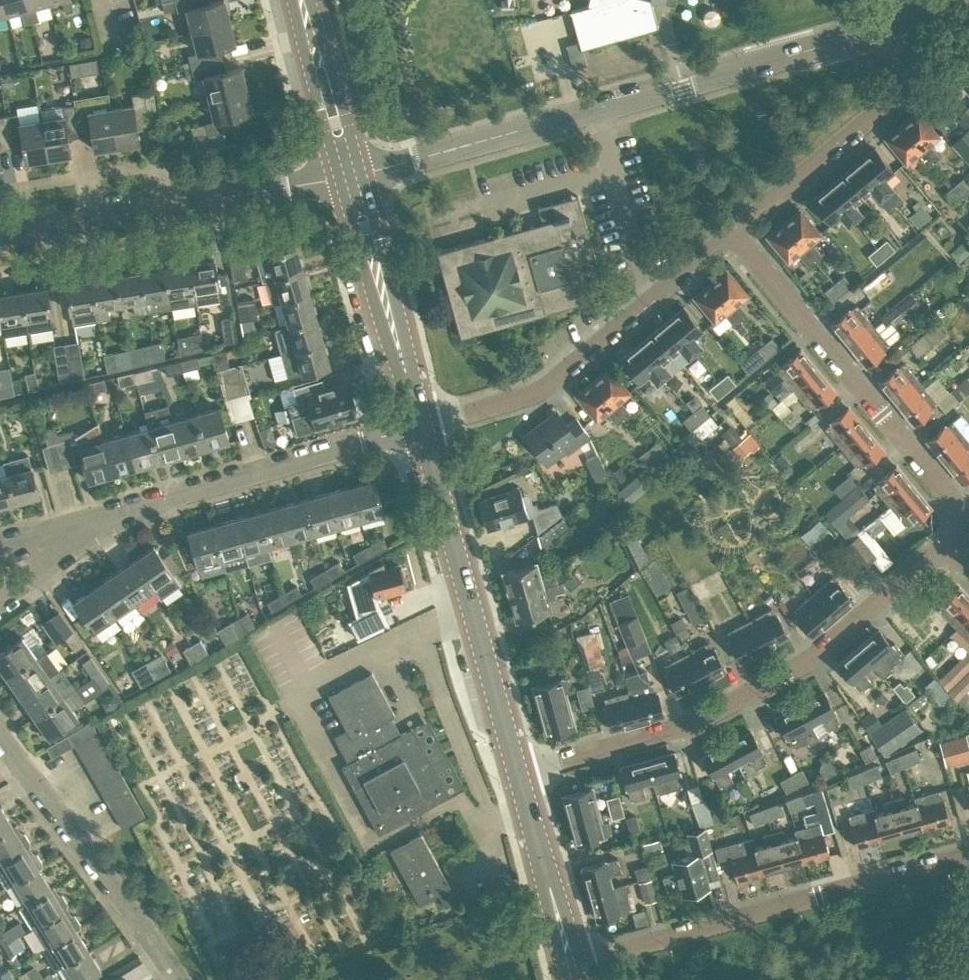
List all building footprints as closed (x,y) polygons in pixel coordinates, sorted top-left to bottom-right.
[(8,16),(4,0),(0,0),(0,18),(8,16)] [(26,0),(4,0),(8,16),(21,12),(24,24),(32,22),(26,0)] [(48,0),(26,0),(32,22),(39,20),(36,8),(49,4),(48,0)] [(49,4),(62,1),(65,12),(73,10),(71,0),(48,0),(49,4)] [(163,1),(166,13),(177,11),(187,8),(193,30),(229,21),(224,0),(219,0),(204,4),(203,0),(169,0),(163,1)] [(588,5),(570,10),(579,41),(566,44),(573,68),(587,64),(583,49),(658,28),(651,0),(663,4),(664,0),(590,0),(588,5)] [(229,21),(193,30),(198,52),(188,55),(191,66),(218,60),(215,48),(235,43),(229,21)] [(90,37),(78,38),(79,48),(91,46),(90,37)] [(218,60),(191,66),(194,79),(204,76),(209,98),(246,89),(240,67),(221,72),(218,60)] [(71,76),(81,74),(78,61),(68,62),(71,76)] [(958,79),(968,90),(968,70),(958,79)] [(5,88),(16,86),(14,75),(3,77),(5,88)] [(246,89),(209,98),(215,120),(205,122),(208,135),(235,128),(232,116),(251,111),(246,89)] [(133,104),(110,108),(117,145),(139,141),(136,122),(148,120),(144,92),(131,94),(133,104)] [(117,145),(110,108),(108,98),(74,104),(79,131),(91,129),(94,149),(117,145)] [(64,116),(41,120),(48,157),(70,153),(67,133),(79,131),(74,104),(62,106),(64,116)] [(966,130),(968,128),(968,114),(966,111),(956,120),(966,130)] [(902,125),(932,162),(939,156),(927,142),(936,135),(917,112),(902,125)] [(18,113),(5,115),(10,143),(22,141),(25,160),(48,157),(41,120),(19,123),(18,113)] [(5,115),(0,116),(0,145),(10,143),(5,115)] [(932,162),(902,125),(887,138),(906,160),(914,153),(926,167),(932,162)] [(951,144),(968,164),(968,128),(951,144)] [(876,147),(859,161),(887,195),(895,189),(893,187),(892,187),(885,178),(894,170),(876,147)] [(859,161),(844,174),(862,196),(870,189),(878,199),(880,201),(887,195),(859,161)] [(862,196),(843,174),(828,187),(854,219),(861,213),(853,204),(862,196)] [(961,196),(968,189),(968,187),(962,178),(952,186),(961,196)] [(961,196),(952,186),(943,193),(951,204),(961,196)] [(854,219),(828,187),(811,201),(830,223),(840,215),(848,224),(854,219)] [(895,189),(887,195),(889,198),(896,206),(903,200),(897,192),(895,189)] [(887,195),(880,201),(881,204),(888,212),(896,206),(889,198),(887,195)] [(922,207),(909,217),(917,227),(934,213),(927,205),(923,208),(922,207)] [(456,323),(460,336),(473,332),(498,325),(508,323),(516,328),(521,319),(593,299),(606,296),(581,206),(580,206),(581,211),(497,235),(489,230),(485,238),(436,251),(456,323)] [(785,223),(811,255),(818,249),(810,240),(819,233),(800,210),(785,223)] [(811,255),(785,223),(769,235),(789,258),(796,252),(804,261),(811,255)] [(886,239),(877,247),(885,257),(895,249),(886,239)] [(265,280),(301,270),(294,245),(262,255),(259,275),(261,281),(265,280)] [(959,261),(966,254),(959,246),(952,253),(959,261)] [(885,257),(877,247),(867,254),(876,265),(885,257)] [(229,255),(233,281),(246,278),(242,253),(229,255)] [(213,258),(188,263),(195,305),(220,301),(213,258)] [(195,305),(188,263),(164,267),(170,308),(195,305)] [(170,308),(164,267),(140,271),(147,312),(170,308)] [(308,293),(301,270),(265,280),(271,303),(282,301),(308,293)] [(140,271),(115,275),(120,303),(132,301),(134,314),(147,312),(140,271)] [(726,271),(711,284),(738,316),(745,310),(737,301),(746,294),(726,271)] [(120,303),(115,275),(91,279),(98,320),(110,318),(107,305),(120,303)] [(834,282),(842,293),(851,285),(843,275),(834,282)] [(98,320),(91,279),(66,283),(73,325),(98,320)] [(842,293),(834,282),(824,290),(832,300),(842,293)] [(738,316),(711,284),(696,296),(715,319),(723,312),(731,321),(738,316)] [(20,290),(27,332),(52,328),(45,286),(20,290)] [(20,290),(0,294),(0,318),(1,323),(3,336),(27,332),(20,290)] [(315,317),(308,293),(282,301),(288,324),(315,317)] [(238,310),(256,308),(254,297),(237,300),(238,310)] [(896,306),(881,318),(889,329),(904,316),(912,309),(904,299),(896,306)] [(849,344),(866,331),(859,322),(866,317),(856,304),(832,324),(849,344)] [(668,320),(694,352),(701,346),(693,337),(703,329),(684,306),(668,320)] [(257,318),(256,308),(238,310),(243,336),(258,332),(257,326),(254,327),(253,319),(257,318)] [(238,340),(234,316),(221,318),(225,343),(238,340)] [(315,317),(288,324),(275,328),(281,352),(322,341),(315,317)] [(668,320),(652,333),(671,356),(680,348),(687,358),(694,352),(668,320)] [(909,345),(917,356),(944,333),(936,323),(909,345)] [(866,331),(849,344),(866,365),(890,345),(879,332),(872,338),(866,331)] [(200,332),(189,335),(193,351),(204,348),(200,332)] [(671,356),(652,333),(636,346),(663,378),(670,372),(663,363),(671,356)] [(761,345),(769,355),(778,349),(770,337),(761,345)] [(78,341),(66,343),(72,380),(84,378),(78,341)] [(162,341),(151,343),(155,360),(165,358),(162,341)] [(328,365),(322,341),(281,352),(288,376),(302,372),(328,365)] [(72,380),(66,343),(52,345),(59,382),(72,380)] [(155,360),(151,343),(128,348),(132,365),(155,360)] [(769,355),(761,345),(739,363),(748,373),(769,355)] [(241,346),(212,353),(214,361),(216,369),(225,399),(237,395),(229,366),(231,366),(228,356),(242,353),(241,346)] [(663,378),(636,346),(620,359),(639,382),(649,374),(656,383),(663,378)] [(132,365),(128,348),(103,354),(107,371),(132,365)] [(784,398),(818,370),(801,350),(777,369),(788,382),(790,384),(780,393),(784,398)] [(212,353),(181,360),(183,370),(200,366),(199,364),(214,361),(212,353)] [(183,370),(181,360),(164,364),(166,375),(183,370)] [(897,402),(914,388),(908,380),(915,374),(905,361),(880,382),(897,402)] [(242,363),(231,366),(229,366),(237,395),(250,392),(242,363)] [(134,371),(136,382),(153,377),(151,367),(134,371)] [(593,382),(620,414),(626,408),(619,399),(627,392),(608,369),(593,382)] [(818,370),(784,398),(771,409),(775,414),(798,395),(800,397),(811,410),(835,391),(818,370)] [(29,390),(39,388),(35,371),(25,373),(29,390)] [(136,382),(134,371),(117,375),(119,386),(136,382)] [(727,373),(718,380),(726,391),(736,383),(727,373)] [(23,390),(20,377),(12,379),(15,392),(23,390)] [(106,389),(104,378),(87,383),(89,393),(106,389)] [(726,391),(718,380),(709,388),(717,398),(726,391)] [(298,404),(288,407),(290,416),(349,399),(344,382),(328,386),(307,392),(308,398),(297,402),(298,404)] [(620,414),(593,382),(578,394),(597,417),(605,410),(613,419),(620,414)] [(922,397),(914,388),(897,402),(914,423),(939,402),(929,391),(922,397)] [(769,393),(760,401),(768,410),(777,402),(769,393)] [(349,399),(290,416),(291,418),(295,433),(315,427),(353,416),(349,399)] [(958,401),(952,406),(956,411),(963,406),(958,401)] [(701,404),(692,411),(700,422),(710,414),(701,404)] [(195,414),(204,447),(228,440),(218,407),(195,414)] [(288,407),(274,411),(278,422),(291,418),(290,416),(288,407)] [(172,420),(160,424),(156,408),(145,411),(149,427),(158,460),(181,454),(172,420)] [(849,442),(865,428),(848,408),(824,428),(835,441),(842,434),(849,442)] [(700,422),(692,411),(682,419),(691,430),(700,422)] [(566,425),(557,412),(526,435),(544,460),(561,447),(566,453),(589,436),(576,418),(566,425)] [(195,414),(172,420),(181,454),(204,447),(195,414)] [(746,414),(740,419),(747,427),(753,422),(746,414)] [(807,421),(811,425),(819,418),(815,414),(807,421)] [(945,460),(962,446),(955,439),(963,432),(952,420),(928,440),(945,460)] [(733,446),(743,439),(731,425),(722,433),(733,446)] [(149,427),(126,434),(135,467),(158,460),(149,427)] [(865,428),(849,442),(856,451),(849,457),(858,469),(882,449),(865,428)] [(100,430),(65,440),(72,465),(83,462),(89,480),(112,474),(103,440),(100,430)] [(135,467),(126,434),(103,440),(112,474),(135,467)] [(277,445),(275,438),(263,442),(265,449),(277,445)] [(72,465),(65,440),(53,443),(60,469),(72,465)] [(666,451),(658,441),(648,448),(656,458),(666,451)] [(60,469),(53,443),(41,447),(48,472),(60,469)] [(945,460),(962,481),(968,475),(968,453),(968,454),(962,446),(945,460)] [(656,458),(648,448),(639,456),(647,466),(656,458)] [(790,463),(782,453),(775,459),(783,469),(790,463)] [(598,454),(585,459),(597,485),(608,477),(609,476),(598,454)] [(3,462),(6,474),(14,501),(38,494),(27,455),(3,462)] [(897,500),(913,486),(896,466),(872,486),(883,498),(890,492),(897,500)] [(620,468),(609,475),(615,486),(627,479),(620,468)] [(0,475),(0,505),(14,501),(6,474),(0,475)] [(645,486),(636,475),(617,491),(626,502),(645,486)] [(350,486),(359,519),(383,512),(373,479),(350,486)] [(840,495),(849,488),(843,482),(835,489),(840,495)] [(359,519),(350,486),(327,492),(336,525),(359,519)] [(824,514),(835,527),(848,516),(868,498),(857,486),(824,514)] [(913,486),(897,500),(903,508),(895,514),(906,527),(930,507),(913,486)] [(518,488),(480,499),(488,528),(526,517),(520,494),(518,488)] [(327,492),(304,499),(314,532),(336,525),(327,492)] [(614,497),(603,506),(613,518),(623,509),(614,497)] [(304,499),(281,505),(291,539),(314,532),(304,499)] [(537,534),(538,533),(561,514),(556,503),(538,508),(540,514),(532,516),(537,534)] [(281,505),(259,512),(268,545),(291,539),(281,505)] [(259,512),(236,518),(245,552),(249,563),(271,557),(268,545),(259,512)] [(561,514),(538,533),(542,547),(566,527),(561,514)] [(236,518),(213,525),(222,558),(245,552),(236,518)] [(832,537),(816,519),(801,531),(818,550),(832,537)] [(874,521),(865,528),(870,535),(879,527),(874,521)] [(222,558),(213,525),(190,532),(199,565),(222,558)] [(641,545),(634,533),(622,539),(622,540),(623,540),(629,551),(641,545)] [(862,567),(872,558),(876,555),(858,534),(844,545),(862,567)] [(383,536),(367,545),(373,554),(388,546),(383,536)] [(373,554),(367,545),(352,553),(357,562),(373,554)] [(133,560),(153,589),(173,576),(153,547),(133,560)] [(753,570),(761,565),(750,550),(742,555),(753,570)] [(153,589),(133,560),(113,574),(133,603),(153,589)] [(325,569),(330,578),(345,569),(340,560),(325,569)] [(540,579),(536,563),(503,572),(510,596),(542,587),(557,583),(555,575),(554,575),(540,579)] [(552,570),(554,575),(555,575),(557,583),(562,581),(569,575),(567,566),(552,570)] [(358,576),(364,599),(405,588),(399,567),(358,576)] [(330,578),(325,569),(310,577),(314,586),(330,578)] [(581,580),(574,572),(563,581),(570,589),(581,580)] [(113,574),(94,587),(114,616),(133,603),(113,574)] [(812,593),(832,617),(852,600),(832,576),(812,593)] [(542,587),(510,596),(516,620),(549,611),(546,600),(556,598),(554,593),(565,590),(562,581),(557,583),(542,587)] [(692,587),(696,594),(703,590),(699,583),(692,587)] [(296,584),(281,593),(287,602),(302,594),(296,584)] [(959,586),(937,609),(955,627),(968,614),(968,596),(959,586)] [(114,616),(94,587),(74,601),(83,615),(72,622),(83,637),(114,616)] [(686,587),(676,592),(677,595),(669,599),(677,613),(685,608),(693,624),(703,618),(686,587)] [(287,602),(281,593),(266,601),(271,610),(287,602)] [(832,617),(812,593),(792,610),(812,634),(832,617)] [(618,623),(636,616),(627,594),(609,601),(618,623)] [(926,595),(924,597),(910,609),(919,621),(928,614),(925,611),(933,603),(926,595)] [(772,608),(749,620),(763,647),(786,635),(772,608)] [(247,611),(239,616),(247,632),(256,627),(247,611)] [(955,627),(968,640),(968,614),(955,627)] [(627,645),(645,638),(636,615),(618,623),(627,645)] [(64,636),(73,630),(63,616),(54,622),(64,636)] [(247,632),(239,616),(230,622),(238,637),(247,632)] [(680,619),(670,624),(676,636),(678,635),(680,640),(689,636),(680,619)] [(763,647),(749,620),(726,632),(740,660),(763,647)] [(73,630),(64,636),(74,650),(83,644),(73,630)] [(871,662),(870,662),(879,673),(883,677),(894,667),(892,664),(901,656),(878,630),(858,647),(871,662)] [(37,656),(23,636),(0,653),(0,667),(7,677),(37,657),(37,656)] [(680,648),(674,636),(663,641),(669,653),(680,648)] [(200,639),(191,644),(200,659),(209,654),(200,639)] [(162,646),(168,655),(177,649),(171,640),(162,646)] [(686,653),(700,680),(724,668),(709,641),(686,653)] [(200,659),(191,644),(183,649),(191,664),(200,659)] [(593,647),(579,650),(584,669),(598,665),(593,647)] [(871,662),(858,647),(837,664),(859,690),(871,680),(862,670),(870,662),(871,662)] [(37,657),(7,677),(21,697),(50,676),(51,676),(59,669),(46,650),(37,656),(37,657)] [(161,653),(146,661),(155,677),(170,669),(161,653)] [(700,680),(686,653),(663,665),(677,692),(700,680)] [(92,676),(101,669),(91,655),(82,662),(92,676)] [(938,679),(947,689),(968,668),(968,667),(960,657),(938,679)] [(155,677),(146,661),(131,669),(141,686),(155,677)] [(914,665),(904,672),(915,688),(925,681),(914,665)] [(968,688),(968,668),(947,689),(957,699),(968,688)] [(110,684),(101,669),(92,676),(102,690),(110,684)] [(637,721),(663,714),(657,692),(656,692),(653,684),(650,685),(647,671),(626,676),(630,692),(629,692),(637,721)] [(342,766),(378,833),(448,796),(411,728),(397,736),(387,718),(394,714),(372,672),(328,696),(347,730),(334,736),(335,737),(339,735),(353,760),(342,766)] [(51,676),(50,676),(21,697),(34,716),(64,696),(51,676)] [(542,710),(568,703),(565,691),(570,690),(567,680),(562,682),(562,680),(536,686),(542,710)] [(906,683),(903,685),(899,680),(892,686),(905,702),(914,693),(906,683)] [(578,699),(592,695),(589,685),(576,688),(578,699)] [(64,696),(34,716),(39,724),(37,725),(36,728),(42,736),(45,737),(47,735),(48,737),(78,716),(73,708),(84,700),(76,688),(64,696)] [(637,721),(629,692),(605,698),(607,707),(605,707),(611,728),(637,721)] [(810,723),(817,735),(828,728),(838,723),(832,711),(834,711),(823,692),(800,704),(810,723)] [(913,709),(925,700),(919,692),(907,702),(913,709)] [(595,705),(592,695),(578,699),(581,710),(595,705)] [(568,703),(542,710),(548,733),(573,726),(573,724),(577,722),(575,713),(570,714),(568,703)] [(810,723),(800,704),(776,717),(786,736),(788,735),(794,746),(804,741),(806,745),(819,738),(817,735),(810,723)] [(884,753),(921,728),(907,708),(870,733),(884,753)] [(870,732),(881,725),(872,712),(861,719),(870,732)] [(75,744),(97,732),(90,721),(68,734),(75,744)] [(751,731),(727,743),(737,762),(749,756),(755,767),(765,762),(759,750),(761,749),(751,731)] [(97,732),(75,744),(81,755),(103,742),(97,732)] [(957,761),(968,758),(968,745),(965,733),(939,740),(945,765),(957,761)] [(109,752),(103,742),(81,755),(87,765),(109,752)] [(430,759),(444,753),(440,742),(425,748),(430,759)] [(916,747),(919,755),(934,750),(932,742),(916,747)] [(737,762),(727,743),(703,756),(713,775),(714,774),(720,786),(732,779),(726,768),(737,762)] [(859,749),(865,761),(875,756),(869,744),(859,749)] [(813,763),(817,749),(803,745),(799,758),(813,763)] [(915,748),(900,754),(905,766),(920,759),(915,748)] [(109,752),(87,765),(93,775),(115,763),(109,752)] [(648,759),(654,780),(657,793),(669,789),(682,785),(678,773),(680,773),(674,752),(648,759)] [(900,754),(885,760),(890,772),(905,766),(900,754)] [(654,780),(648,759),(623,766),(632,799),(644,796),(640,783),(654,780)] [(958,776),(968,773),(968,761),(956,764),(958,776)] [(121,773),(115,763),(93,775),(99,786),(121,773)] [(877,765),(862,772),(866,781),(881,775),(877,765)] [(801,768),(790,774),(796,786),(807,780),(801,768)] [(866,781),(862,772),(847,779),(851,788),(866,781)] [(127,784),(121,773),(99,786),(105,796),(127,784)] [(790,774),(779,780),(786,792),(796,786),(790,774)] [(714,822),(710,812),(705,797),(701,799),(696,782),(685,785),(690,803),(700,827),(714,822)] [(133,794),(127,784),(105,796),(111,806),(133,794)] [(571,819),(598,812),(594,800),(598,799),(596,791),(592,792),(591,788),(565,795),(571,819)] [(942,790),(919,796),(928,827),(952,820),(946,798),(944,799),(942,790)] [(139,804),(133,794),(111,806),(117,817),(139,804)] [(609,808),(621,804),(618,794),(606,797),(609,808)] [(928,827),(919,796),(916,797),(917,800),(904,804),(902,795),(894,797),(904,834),(928,827)] [(805,804),(803,797),(786,802),(790,811),(805,805),(805,804)] [(904,834),(894,797),(881,801),(883,810),(875,812),(874,809),(872,809),(881,840),(904,834)] [(145,815),(139,804),(117,817),(123,828),(145,815)] [(621,804),(609,808),(611,818),(624,815),(621,804)] [(781,804),(765,809),(768,819),(784,814),(781,804)] [(872,809),(849,816),(846,804),(835,807),(841,829),(851,826),(857,847),(881,840),(872,809)] [(714,822),(729,817),(731,816),(727,805),(710,812),(714,822)] [(12,826),(0,807),(0,834),(12,826)] [(768,819),(765,809),(749,815),(753,825),(768,819)] [(598,812),(571,819),(578,842),(604,836),(603,832),(607,831),(605,823),(601,824),(598,812)] [(627,818),(631,831),(639,829),(636,815),(627,818)] [(830,854),(824,834),(822,834),(820,824),(798,831),(806,861),(830,854)] [(0,834),(0,857),(2,861),(25,847),(28,845),(29,842),(24,833),(20,832),(17,834),(12,826),(0,834)] [(719,877),(705,827),(687,832),(693,854),(671,860),(675,873),(662,876),(666,891),(679,887),(681,896),(710,888),(708,880),(719,877)] [(806,861),(798,831),(796,831),(796,834),(786,837),(783,828),(773,831),(783,867),(806,861)] [(783,867),(773,831),(764,833),(766,842),(755,846),(753,837),(751,838),(761,874),(783,867)] [(445,908),(458,900),(421,833),(390,850),(420,903),(437,894),(445,908)] [(761,874),(751,838),(714,848),(718,864),(732,860),(737,880),(761,874)] [(646,854),(663,849),(660,839),(643,844),(646,854)] [(2,861),(0,863),(0,877),(6,887),(15,882),(37,868),(41,866),(42,862),(36,854),(33,853),(29,855),(25,847),(2,861)] [(611,887),(607,874),(620,871),(617,859),(605,862),(605,861),(584,866),(591,893),(611,887)] [(638,880),(651,876),(648,864),(635,867),(638,880)] [(37,868),(15,882),(27,902),(50,888),(37,868)] [(657,899),(651,876),(638,880),(644,902),(657,899)] [(611,887),(591,893),(598,919),(619,913),(618,912),(630,909),(626,896),(628,895),(625,884),(611,887)] [(50,888),(27,902),(19,906),(32,927),(63,909),(66,907),(67,903),(62,894),(58,893),(54,896),(50,888)] [(67,916),(63,909),(32,927),(45,947),(52,942),(53,943),(75,929),(79,927),(79,924),(74,915),(70,914),(67,916)] [(8,941),(1,929),(0,929),(0,945),(8,941)] [(75,929),(53,943),(65,963),(87,949),(75,929)] [(16,952),(8,941),(0,945),(7,957),(16,952)] [(65,963),(76,979),(85,979),(100,970),(87,949),(65,963)] [(26,969),(18,974),(21,979),(33,979),(26,969)]
